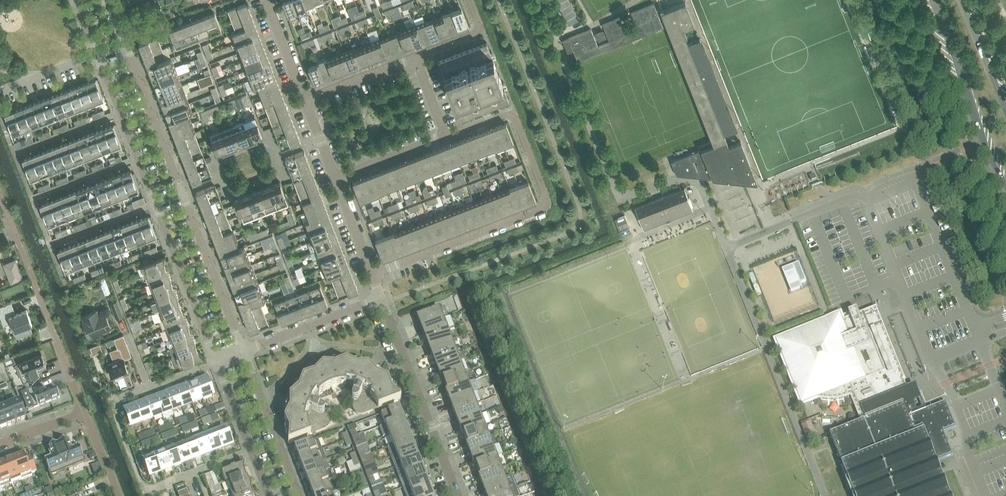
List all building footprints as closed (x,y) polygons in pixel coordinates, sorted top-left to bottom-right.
[(293,0),(282,0),(287,14),(297,10),(293,0)] [(303,0),(293,0),(297,10),(306,7),(303,0)] [(569,0),(555,0),(565,17),(568,25),(579,19),(569,0)] [(227,9),(232,21),(251,14),(246,2),(227,9)] [(734,128),(733,124),(699,39),(699,38),(688,42),(686,37),(687,36),(684,29),(694,25),(685,2),(663,10),(662,7),(659,8),(712,140),(699,145),(701,149),(671,161),(676,175),(723,179),(742,181),(757,182),(741,140),(728,145),(723,133),(735,129),(735,128),(734,128)] [(577,60),(663,26),(660,19),(658,14),(654,3),(631,12),(636,24),(624,28),(620,17),(602,24),(609,41),(598,45),(591,28),(568,38),(570,43),(577,60)] [(452,10),(459,31),(469,27),(461,7),(452,10)] [(443,14),(450,34),(459,31),(452,10),(443,14)] [(203,16),(210,36),(222,31),(214,12),(203,16)] [(231,34),(255,25),(251,14),(232,21),(236,32),(231,34)] [(434,17),(441,37),(450,34),(443,14),(434,17)] [(210,36),(203,16),(191,21),(199,40),(210,36)] [(425,21),(432,41),(441,37),(434,17),(425,21)] [(199,40),(191,21),(180,25),(188,44),(199,40)] [(416,24),(423,44),(432,41),(425,21),(416,24)] [(407,28),(415,48),(423,44),(416,24),(407,28)] [(188,44),(180,25),(169,30),(176,49),(188,44)] [(231,34),(235,43),(259,34),(255,25),(231,34)] [(398,31),(406,51),(415,48),(407,28),(398,31)] [(389,35),(397,55),(406,51),(398,31),(389,35)] [(596,34),(598,40),(606,37),(603,31),(603,32),(596,34)] [(235,43),(238,52),(262,43),(259,34),(235,43)] [(388,58),(380,38),(378,34),(369,37),(371,42),(378,62),(388,58)] [(380,38),(388,58),(397,55),(389,35),(380,38)] [(143,56),(162,48),(157,36),(138,44),(143,56)] [(460,119),(509,100),(486,41),(438,60),(460,119)] [(362,45),(369,65),(378,62),(371,42),(362,45)] [(238,52),(242,61),(266,52),(262,43),(238,52)] [(369,65),(362,45),(353,49),(361,69),(369,65)] [(162,48),(143,56),(147,67),(171,57),(166,59),(162,48)] [(352,72),(361,69),(353,49),(344,52),(352,72)] [(269,61),(266,52),(242,61),(245,70),(269,61)] [(343,76),(352,72),(344,52),(335,56),(343,76)] [(334,79),(343,76),(335,56),(326,59),(334,79)] [(171,57),(147,67),(150,76),(175,66),(171,57)] [(325,83),(334,79),(326,59),(317,63),(325,83)] [(245,70),(249,79),(273,70),(269,61),(245,70)] [(315,86),(325,83),(317,63),(307,66),(315,86)] [(154,85),(178,75),(175,66),(150,76),(154,85)] [(252,88),(276,79),(273,70),(249,79),(252,88)] [(205,75),(197,78),(201,87),(214,82),(212,78),(210,73),(205,75)] [(178,75),(154,85),(157,94),(181,84),(178,75)] [(86,83),(93,102),(102,98),(103,100),(103,99),(95,78),(94,78),(95,79),(86,83)] [(276,79),(252,88),(252,89),(256,87),(260,96),(280,88),(276,79)] [(93,102),(86,83),(77,86),(84,105),(93,102)] [(181,84),(157,94),(161,103),(185,93),(181,84)] [(68,90),(75,109),(84,105),(77,86),(68,90)] [(263,104),(283,97),(280,88),(260,96),(263,104)] [(59,93),(67,112),(75,109),(68,90),(59,93)] [(50,97),(58,115),(67,112),(59,93),(50,97)] [(185,93),(161,103),(164,112),(188,102),(185,93)] [(241,96),(243,101),(244,106),(250,104),(246,94),(241,96)] [(41,100),(49,119),(58,115),(50,97),(41,100)] [(268,115),(287,108),(283,97),(263,104),(263,105),(264,105),(268,115)] [(32,104),(40,122),(49,119),(41,100),(32,104)] [(188,102),(164,112),(168,121),(192,111),(188,102)] [(23,107),(31,126),(40,122),(32,104),(23,107)] [(14,111),(22,129),(31,126),(23,107),(14,111)] [(272,127),(292,119),(287,108),(268,115),(272,127)] [(208,115),(206,109),(200,111),(204,122),(210,119),(208,114),(208,115)] [(22,129),(14,111),(6,114),(5,113),(5,114),(12,133),(13,134),(14,134),(13,133),(22,129)] [(192,111),(168,121),(171,130),(191,122),(188,113),(192,112),(192,111)] [(12,133),(5,114),(3,115),(10,133),(12,133)] [(243,121),(251,140),(257,138),(262,136),(255,116),(243,121)] [(277,138),(296,130),(292,119),(272,127),(277,138)] [(232,125),(239,144),(244,142),(244,143),(251,140),(243,121),(232,125)] [(191,122),(171,130),(175,139),(195,131),(191,122)] [(496,126),(504,146),(513,143),(506,122),(496,126)] [(104,128),(111,147),(120,144),(120,145),(121,145),(113,123),(112,124),(113,125),(104,128)] [(123,143),(116,124),(113,125),(120,143),(123,143)] [(221,129),(228,149),(235,147),(234,146),(239,144),(232,125),(221,129)] [(504,146),(496,126),(487,130),(495,150),(504,146)] [(111,147),(104,128),(95,132),(102,151),(111,147)] [(228,149),(221,129),(209,134),(216,153),(222,151),(222,152),(228,149)] [(296,130),(277,138),(281,149),(301,142),(296,130)] [(495,150),(487,130),(478,133),(486,153),(495,150)] [(195,131),(175,139),(179,150),(198,142),(194,132),(195,131)] [(86,135),(93,154),(102,151),(95,132),(86,135)] [(478,133),(469,136),(477,157),(486,153),(478,133)] [(93,154),(86,135),(77,139),(84,157),(93,154)] [(460,140),(468,160),(477,157),(469,136),(460,140)] [(68,142),(75,161),(84,157),(77,139),(68,142)] [(468,160),(460,140),(451,143),(459,163),(468,160)] [(75,161),(68,142),(59,146),(66,164),(75,161)] [(198,142),(179,150),(183,161),(203,153),(198,142)] [(459,163),(451,143),(442,147),(450,167),(459,163)] [(50,149),(57,168),(66,164),(59,146),(50,149)] [(433,150),(441,170),(450,167),(442,147),(433,150)] [(57,168),(50,149),(41,153),(48,171),(57,168)] [(289,169),(308,162),(304,150),(284,158),(289,169)] [(441,170),(433,150),(424,154),(432,174),(441,170)] [(32,156),(39,175),(48,171),(41,153),(32,156)] [(207,165),(203,153),(183,161),(188,172),(207,165)] [(415,157),(423,177),(432,174),(424,154),(415,157)] [(39,175),(32,156),(23,159),(23,158),(22,158),(30,180),(31,179),(31,178),(39,175)] [(423,177),(415,157),(406,161),(414,181),(423,177)] [(414,181),(406,161),(397,164),(405,184),(414,181)] [(293,181),(313,173),(308,162),(289,169),(293,181)] [(405,184),(397,164),(388,168),(396,188),(405,184)] [(207,165),(188,172),(192,184),(212,176),(207,165)] [(396,188),(388,168),(380,171),(387,191),(396,188)] [(121,174),(129,193),(137,189),(138,191),(139,190),(130,169),(130,171),(121,174)] [(387,191),(380,171),(371,175),(378,195),(387,191)] [(298,192),(317,184),(313,173),(293,181),(298,192)] [(112,177),(120,196),(129,193),(121,174),(112,177)] [(378,195),(371,175),(362,178),(369,198),(378,195)] [(103,181),(111,200),(120,196),(112,177),(103,181)] [(369,198),(362,178),(352,182),(360,202),(369,198)] [(94,184),(102,203),(111,200),(103,181),(94,184)] [(268,185),(277,209),(289,205),(280,181),(274,183),(268,185)] [(519,184),(526,205),(536,201),(528,181),(519,184)] [(86,188),(93,206),(102,203),(94,184),(86,188)] [(301,203),(321,196),(317,184),(298,192),(302,202),(301,203)] [(510,188),(517,208),(526,205),(519,184),(510,188)] [(200,204),(219,196),(215,185),(195,192),(200,204)] [(257,190),(266,214),(277,209),(268,185),(261,187),(262,188),(257,190)] [(684,187),(663,196),(634,207),(643,229),(693,210),(684,187)] [(93,206),(86,188),(77,191),(84,210),(93,206)] [(501,191),(508,211),(517,208),(510,188),(501,191)] [(266,214),(257,190),(252,192),(252,191),(245,194),(255,218),(266,214)] [(68,195),(75,213),(84,210),(77,191),(68,195)] [(492,195),(500,215),(508,211),(501,191),(492,195)] [(243,222),(255,218),(245,194),(239,196),(234,199),(243,222)] [(59,198),(66,217),(75,213),(68,195),(59,198)] [(483,198),(491,218),(500,215),(492,195),(483,198)] [(219,196),(200,204),(204,215),(224,208),(219,196)] [(305,212),(325,204),(321,196),(301,203),(305,212)] [(50,201),(57,220),(66,217),(59,198),(50,201)] [(474,202),(482,222),(491,218),(483,198),(474,202)] [(57,220),(50,201),(41,205),(41,204),(40,204),(48,225),(49,225),(48,224),(57,220)] [(465,205),(473,225),(482,222),(474,202),(465,205)] [(304,223),(328,213),(325,204),(305,212),(308,221),(304,222),(304,223)] [(473,225),(465,205),(456,209),(464,229),(473,225)] [(224,208),(204,215),(209,226),(228,219),(224,208)] [(447,212),(455,232),(464,229),(456,209),(447,212)] [(286,215),(288,220),(290,225),(296,223),(292,212),(286,215)] [(438,216),(446,236),(455,232),(447,212),(438,216)] [(308,232),(332,222),(328,213),(304,223),(308,232)] [(139,219),(146,238),(155,235),(155,236),(156,236),(148,214),(147,215),(148,216),(139,219)] [(624,215),(615,219),(617,224),(627,220),(625,215),(624,215)] [(429,219),(437,239),(446,236),(438,216),(429,219)] [(130,223),(137,241),(146,238),(139,219),(130,223)] [(228,219),(209,226),(213,237),(233,230),(233,229),(232,229),(228,219)] [(420,223),(428,243),(437,239),(429,219),(420,223)] [(627,221),(617,224),(619,229),(629,226),(627,221)] [(311,241),(335,231),(332,222),(308,232),(311,241)] [(121,226),(128,245),(137,241),(130,223),(121,226)] [(411,226),(419,246),(428,243),(420,223),(411,226)] [(112,230),(119,248),(128,245),(121,226),(112,230)] [(402,229),(410,250),(419,246),(411,226),(402,229)] [(629,226),(619,230),(621,235),(631,231),(629,226)] [(256,238),(254,233),(252,228),(246,230),(250,240),(256,238)] [(393,233),(401,253),(410,250),(402,229),(393,233)] [(103,233),(110,252),(119,248),(112,230),(103,233)] [(233,230),(213,237),(216,246),(237,239),(233,230)] [(315,250),(339,241),(335,231),(311,241),(315,250)] [(94,237),(101,255),(110,252),(103,233),(94,237)] [(384,236),(392,256),(401,253),(393,233),(384,236)] [(392,256),(384,236),(375,240),(382,260),(392,256)] [(85,240),(92,259),(101,255),(94,237),(85,240)] [(237,239),(216,246),(220,255),(244,246),(244,245),(240,247),(237,239)] [(76,243),(83,262),(92,259),(85,240),(76,243)] [(318,259),(342,250),(339,241),(315,250),(315,251),(311,253),(313,259),(318,257),(318,259)] [(67,247),(74,266),(83,262),(76,243),(67,247)] [(244,246),(220,255),(223,264),(247,255),(244,246)] [(74,266),(67,247),(59,250),(58,249),(57,249),(63,264),(61,265),(63,270),(65,270),(66,271),(66,270),(66,269),(74,266)] [(342,250),(318,259),(321,268),(346,258),(342,250)] [(145,274),(165,267),(164,263),(164,261),(164,260),(164,259),(164,257),(165,256),(165,255),(165,254),(164,255),(164,256),(141,265),(145,274)] [(247,255),(223,264),(227,273),(251,264),(247,255)] [(325,277),(349,267),(346,258),(321,268),(325,277)] [(15,259),(6,263),(3,264),(11,283),(23,278),(15,259)] [(254,273),(251,264),(227,273),(230,282),(254,273)] [(150,283),(170,275),(169,274),(169,272),(168,271),(167,270),(166,270),(165,267),(145,274),(145,275),(147,274),(150,283)] [(334,286),(353,279),(349,267),(325,277),(330,275),(334,286)] [(258,282),(254,273),(230,282),(234,291),(258,282)] [(153,292),(172,285),(171,281),(171,279),(171,278),(170,276),(170,275),(150,283),(153,292)] [(353,279),(334,286),(338,298),(358,290),(353,279)] [(261,291),(258,282),(234,291),(237,300),(261,291)] [(157,301),(177,293),(176,292),(176,290),(175,289),(174,288),(173,288),(172,285),(153,292),(157,301)] [(308,290),(316,310),(328,305),(320,286),(308,290)] [(297,294),(305,314),(316,310),(308,290),(297,294)] [(265,300),(261,291),(237,300),(241,309),(265,300)] [(177,293),(157,301),(151,303),(154,312),(156,311),(179,302),(178,301),(177,299),(178,299),(178,297),(178,296),(177,294),(177,293)] [(286,299),(294,318),(305,314),(297,294),(286,299)] [(294,318),(286,299),(274,303),(282,323),(294,318)] [(116,319),(123,316),(117,300),(110,303),(116,319)] [(241,309),(245,321),(264,313),(260,302),(265,300),(241,309)] [(26,310),(15,314),(11,302),(0,306),(0,315),(3,324),(11,321),(14,330),(31,323),(26,310)] [(159,320),(164,319),(183,312),(182,310),(181,308),(179,302),(156,311),(159,320)] [(424,327),(444,319),(439,308),(416,317),(419,323),(422,322),(424,327)] [(855,495),(951,495),(938,462),(953,455),(944,433),(956,428),(946,402),(932,407),(917,413),(911,399),(915,397),(913,390),(909,392),(904,380),(905,379),(876,308),(859,314),(858,311),(849,314),(851,318),(843,321),(841,315),(776,340),(802,405),(817,399),(819,400),(822,400),(825,401),(830,401),(835,401),(839,401),(843,400),(847,399),(851,397),(861,422),(830,435),(842,465),(843,465),(855,495)] [(82,322),(88,337),(110,327),(105,313),(99,315),(97,309),(81,316),(83,322),(82,322)] [(167,328),(187,320),(187,319),(186,317),(185,316),(184,315),(183,312),(164,319),(167,328)] [(264,313),(245,321),(250,332),(269,325),(264,313)] [(425,339),(448,330),(444,319),(424,327),(426,332),(423,334),(425,339)] [(166,338),(167,338),(189,329),(188,326),(188,324),(188,323),(188,321),(187,320),(167,328),(163,329),(166,338)] [(170,347),(194,338),(194,337),(193,335),(192,334),(191,333),(189,329),(167,338),(167,340),(166,341),(168,345),(170,346),(170,347)] [(432,348),(452,341),(448,330),(425,339),(427,344),(430,343),(432,348)] [(131,356),(123,335),(114,338),(122,359),(123,358),(124,359),(131,356)] [(172,357),(176,355),(196,347),(195,344),(195,342),(195,341),(195,339),(194,338),(170,347),(169,348),(172,357)] [(433,360),(456,351),(452,341),(432,348),(434,354),(431,355),(433,360)] [(176,355),(172,357),(171,357),(174,367),(202,356),(204,357),(204,356),(203,355),(202,355),(201,354),(200,353),(199,352),(198,351),(196,347),(176,355)] [(440,369),(460,362),(456,351),(433,360),(435,365),(438,364),(440,369)] [(16,365),(23,381),(39,375),(36,368),(46,364),(42,354),(16,365)] [(125,362),(124,359),(123,358),(122,359),(108,364),(113,378),(117,377),(121,387),(127,385),(133,383),(129,372),(127,367),(129,366),(127,362),(125,362)] [(323,366),(331,388),(333,387),(337,386),(341,386),(343,386),(346,386),(346,385),(355,389),(353,395),(352,397),(352,399),(352,400),(352,401),(354,402),(353,404),(352,405),(352,407),(353,409),(353,411),(354,412),(356,413),(357,414),(359,415),(361,415),(363,415),(364,414),(401,400),(392,392),(388,380),(376,376),(376,375),(376,376),(367,372),(369,367),(356,367),(346,362),(335,366),(323,366)] [(441,381),(464,372),(460,362),(440,369),(442,375),(439,376),(441,381)] [(289,409),(284,420),(289,431),(288,444),(326,429),(327,428),(328,427),(329,425),(330,423),(330,422),(330,420),(329,418),(328,416),(327,415),(326,414),(324,413),(324,412),(324,411),(323,410),(322,409),(320,408),(320,407),(314,405),(318,396),(319,396),(320,394),(323,393),(324,392),(326,391),(329,389),(331,388),(323,366),(314,374),(303,378),(298,390),(289,397),(289,398),(294,400),(290,409),(289,409)] [(445,392),(468,383),(464,372),(441,381),(441,382),(442,381),(444,386),(446,385),(448,390),(445,391),(445,392)] [(218,394),(213,383),(208,385),(206,379),(196,383),(202,400),(218,394)] [(186,387),(192,404),(202,400),(196,383),(186,387)] [(453,401),(472,394),(468,383),(445,392),(447,397),(451,396),(453,401)] [(27,391),(34,408),(60,398),(55,388),(46,392),(43,385),(27,391)] [(176,391),(182,408),(192,404),(186,387),(176,391)] [(166,395),(172,412),(182,408),(176,391),(167,395),(166,395)] [(472,394),(453,401),(455,407),(451,408),(453,413),(477,404),(472,394)] [(156,399),(162,416),(172,412),(166,395),(159,398),(156,399)] [(146,403),(152,420),(162,416),(156,399),(146,403)] [(26,418),(19,401),(9,405),(16,422),(26,418)] [(136,407),(142,423),(152,420),(146,403),(136,407)] [(461,423),(481,415),(477,404),(453,413),(456,419),(459,417),(461,423)] [(9,405),(0,408),(0,410),(7,426),(16,422),(9,405)] [(142,423),(136,407),(125,411),(131,428),(142,423)] [(385,425),(403,418),(399,408),(381,415),(385,425)] [(462,435),(485,426),(481,415),(461,423),(463,428),(460,429),(462,435)] [(403,418),(385,425),(380,427),(384,437),(389,435),(407,428),(403,418)] [(355,424),(347,427),(349,433),(350,432),(355,430),(357,430),(355,424)] [(466,446),(489,437),(485,426),(462,435),(463,435),(465,440),(467,439),(469,444),(466,445),(466,446)] [(393,445),(411,438),(407,428),(389,435),(389,437),(386,438),(384,440),(386,444),(388,445),(392,444),(393,445)] [(809,443),(818,440),(813,428),(804,432),(809,443)] [(215,433),(221,450),(232,446),(226,429),(215,433)] [(205,437),(211,454),(221,450),(215,433),(205,437)] [(195,441),(201,458),(211,454),(205,437),(195,441)] [(473,455),(493,447),(489,437),(466,446),(468,451),(471,449),(473,455)] [(411,438),(393,445),(387,447),(391,458),(397,455),(415,449),(411,438)] [(85,462),(79,446),(72,448),(68,439),(58,443),(68,469),(85,462)] [(298,459),(316,452),(322,450),(318,439),(294,448),(298,459)] [(185,445),(191,461),(201,458),(195,441),(185,445)] [(68,469),(58,443),(47,447),(51,457),(44,459),(51,475),(68,469)] [(191,461),(185,445),(174,449),(181,465),(191,461)] [(474,467),(497,458),(493,447),(473,455),(475,460),(472,461),(474,467)] [(165,452),(171,469),(181,465),(174,449),(165,452)] [(415,449),(397,455),(391,458),(395,468),(401,466),(418,459),(415,449)] [(302,469),(320,462),(326,460),(322,450),(316,452),(298,459),(302,469)] [(154,456),(161,473),(171,469),(165,452),(154,456)] [(37,472),(31,458),(25,460),(23,455),(12,459),(21,480),(32,476),(31,474),(37,472)] [(161,473),(154,456),(144,460),(150,477),(161,473)] [(478,477),(501,468),(497,458),(474,467),(475,467),(477,471),(479,471),(481,475),(478,477)] [(21,480),(12,459),(3,463),(11,484),(21,480)] [(422,468),(418,459),(401,466),(395,468),(399,477),(404,475),(422,468)] [(306,479),(324,472),(330,470),(326,460),(320,462),(302,469),(306,479)] [(225,482),(245,475),(244,471),(244,469),(244,468),(244,467),(245,465),(245,464),(245,463),(245,462),(244,464),(240,466),(235,468),(231,469),(226,471),(221,473),(225,482)] [(239,462),(225,468),(226,471),(231,469),(235,468),(240,466),(239,462)] [(3,463),(0,464),(0,483),(1,486),(1,488),(11,484),(3,463)] [(422,468),(404,475),(399,477),(403,488),(408,486),(426,479),(422,468)] [(486,487),(505,479),(501,468),(478,477),(480,482),(484,481),(486,487)] [(310,489),(328,482),(334,480),(330,470),(324,472),(306,479),(310,489)] [(209,489),(213,487),(211,481),(208,474),(204,476),(206,483),(209,489)] [(245,475),(225,482),(225,483),(227,482),(230,491),(250,483),(249,481),(249,480),(248,479),(247,478),(245,475)] [(408,486),(403,488),(406,495),(412,495),(430,489),(426,479),(408,486)] [(509,490),(505,479),(486,487),(488,492),(484,493),(486,495),(493,495),(509,490)] [(310,489),(313,495),(322,495),(332,492),(328,482),(310,489)] [(232,495),(243,495),(252,492),(251,489),(251,487),(251,486),(251,484),(250,483),(230,491),(232,495)]
